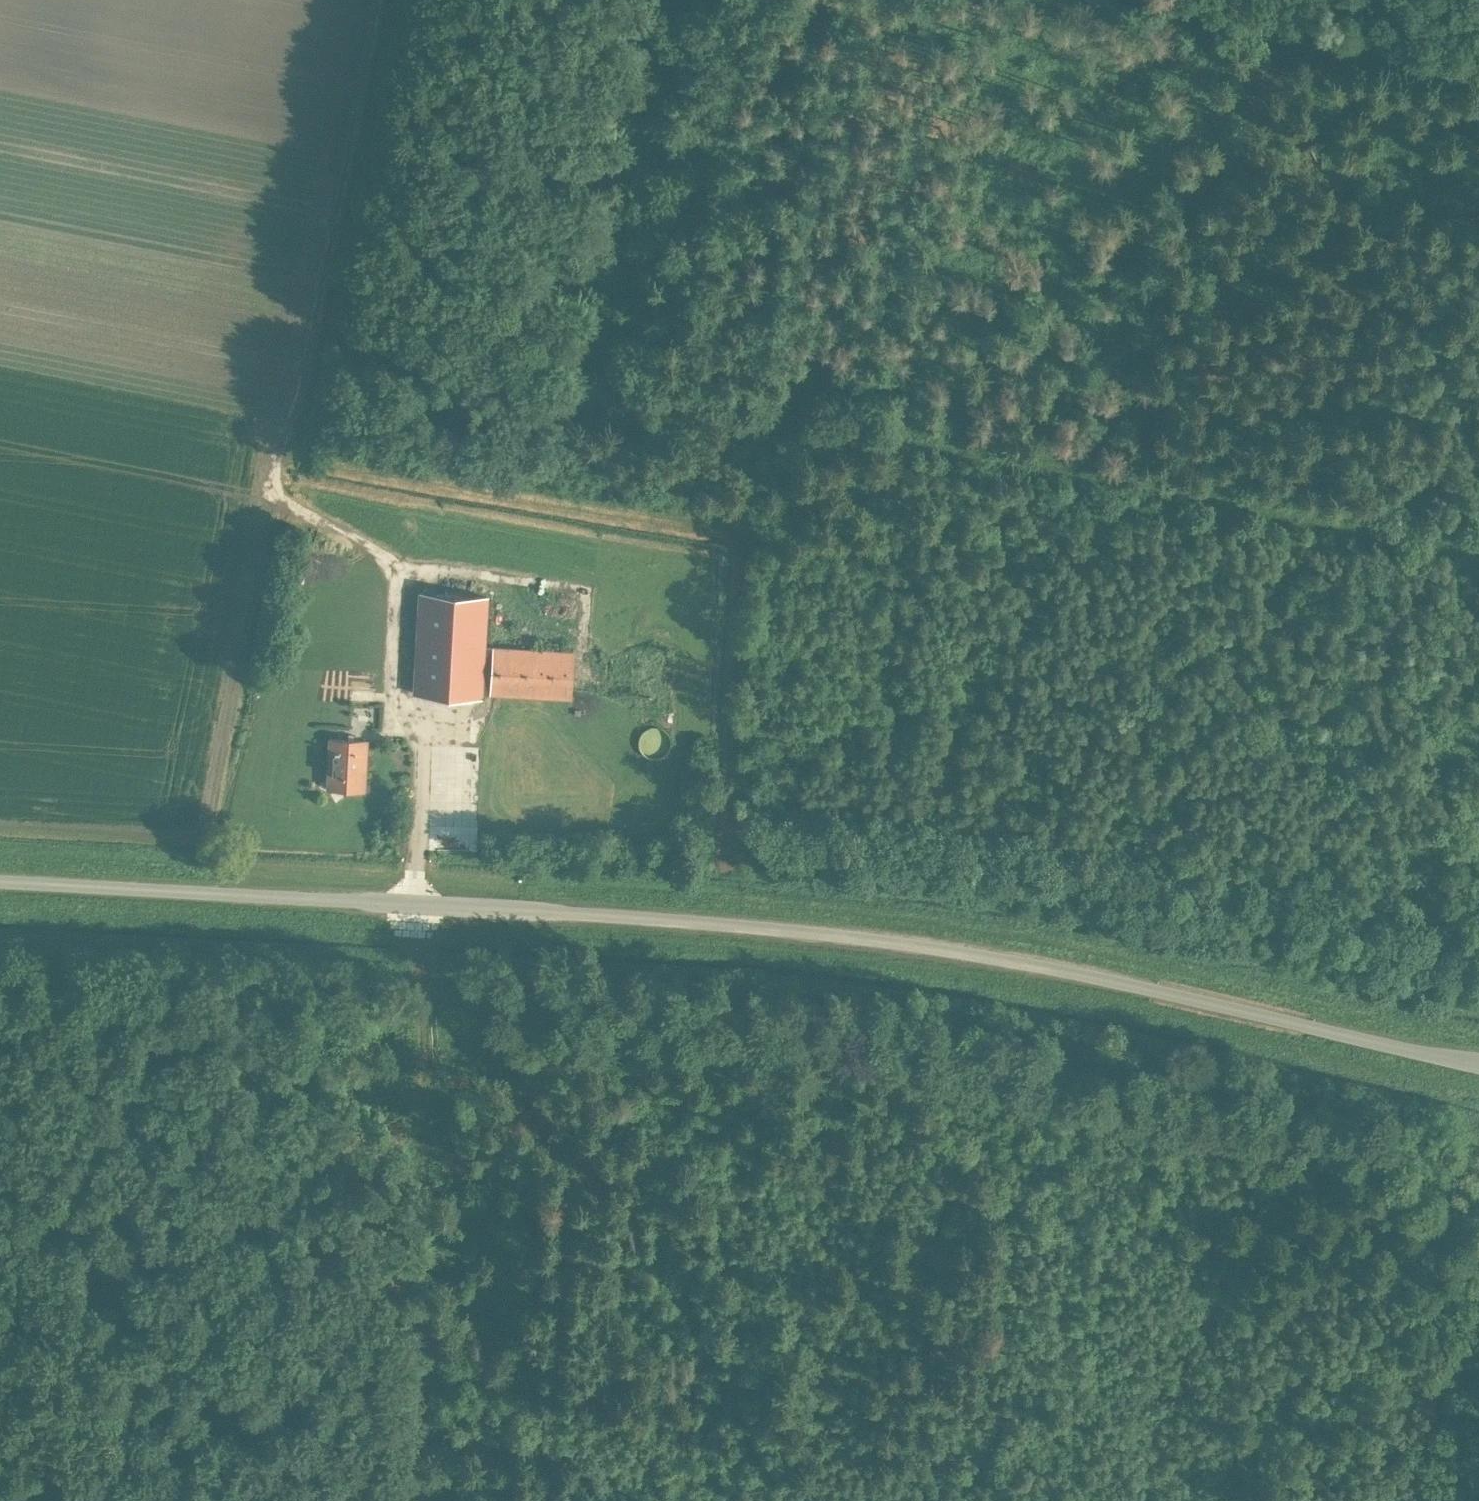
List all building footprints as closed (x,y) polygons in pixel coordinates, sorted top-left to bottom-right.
[(570,697),(573,651),(509,648),(512,598),(419,593),(413,692),(481,696),(482,692),(570,697)] [(364,789),(366,740),(329,738),(327,787),(364,789)]
